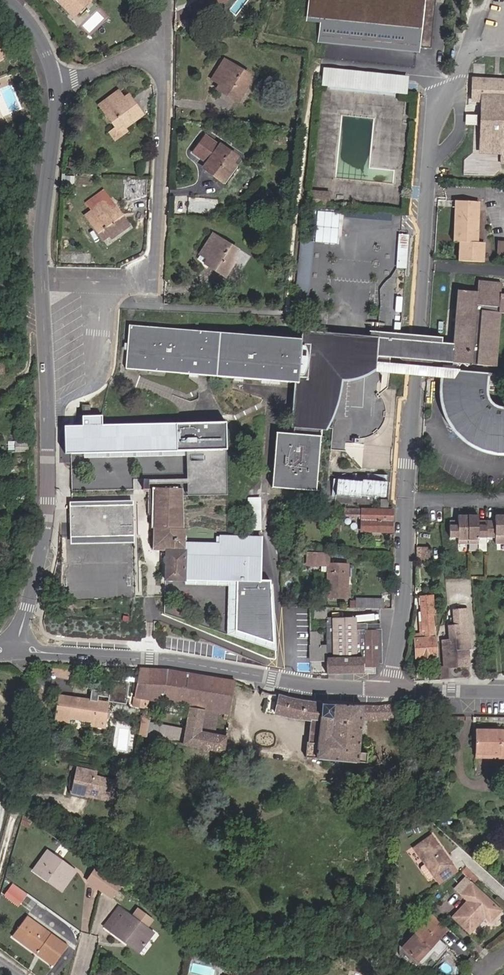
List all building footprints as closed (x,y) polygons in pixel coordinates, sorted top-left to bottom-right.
[(67,12),(78,0),(54,0),(67,12)] [(306,14),(320,16),(318,34),(429,48),(435,0),(308,0),(306,14)] [(250,75),(236,65),(233,69),(222,62),(210,80),(218,87),(214,92),(231,103),(250,75)] [(470,66),(469,89),(481,90),(479,139),(502,140),(502,150),(503,150),(503,67),(470,66)] [(407,77),(322,68),(322,70),(341,72),(339,85),(321,83),(321,85),(405,93),(405,91),(380,88),(382,77),(406,80),(407,77)] [(341,72),(322,70),(321,83),(339,85),(341,72)] [(406,80),(382,77),(380,88),(405,91),(406,80)] [(119,93),(102,106),(117,126),(119,129),(124,125),(141,111),(133,101),(128,105),(119,93)] [(475,124),(476,114),(467,113),(466,123),(475,124)] [(119,129),(117,126),(107,133),(114,142),(128,131),(124,125),(119,129)] [(239,155),(217,140),(215,143),(202,135),(191,151),(203,161),(201,166),(221,180),(239,155)] [(79,159),(69,158),(68,169),(78,170),(79,159)] [(328,186),(307,183),(306,197),(326,200),(328,186)] [(455,255),(478,257),(478,237),(473,237),(477,197),(454,195),(450,235),(456,236),(455,255)] [(95,234),(120,219),(112,207),(107,210),(98,197),(79,209),(95,234)] [(316,241),(338,243),(341,211),(319,209),(316,241)] [(494,229),(493,243),(503,244),(503,230),(494,229)] [(396,266),(406,267),(410,233),(400,232),(396,266)] [(237,247),(223,237),(220,240),(210,234),(197,253),(206,260),(203,265),(218,275),(237,247)] [(309,305),(314,244),(302,243),(297,304),(309,305)] [(450,339),(449,359),(490,363),(495,306),(503,307),(503,287),(497,287),(497,276),(471,274),(470,285),(455,284),(450,339)] [(325,436),(325,427),(325,418),(331,417),(333,400),(340,393),(344,379),(344,372),(331,360),(331,357),(313,356),(313,343),(305,343),(306,338),(132,324),(129,368),(279,380),(279,394),(283,399),(283,411),(276,415),(272,492),(315,494),(321,436),(325,436)] [(393,353),(400,353),(401,329),(374,328),(373,339),(373,351),(378,351),(380,366),(386,374),(385,380),(344,379),(340,393),(333,400),(331,417),(325,418),(325,427),(330,427),(329,447),(347,449),(364,466),(366,442),(356,441),(356,436),(370,432),(377,429),(382,424),(385,419),(387,415),(387,408),(386,402),(382,393),(390,386),(392,369),(393,361),(393,353)] [(409,330),(401,329),(400,353),(407,354),(409,330)] [(431,332),(423,331),(421,356),(429,357),(431,332)] [(437,333),(431,332),(429,357),(449,359),(450,339),(436,338),(437,333)] [(314,334),(313,343),(313,356),(331,357),(331,360),(344,372),(344,379),(385,380),(386,374),(380,366),(378,351),(373,351),(373,339),(314,334)] [(406,362),(393,361),(392,369),(406,371),(406,362)] [(441,374),(442,365),(420,364),(419,372),(441,374)] [(503,411),(501,411),(501,408),(494,408),(489,405),(483,397),(481,390),(481,378),(481,369),(442,365),(441,374),(440,385),(441,399),(443,411),(448,422),(455,434),(462,440),(473,445),(490,449),(503,449),(503,411)] [(481,369),(481,378),(503,379),(503,370),(481,369)] [(82,427),(65,427),(65,454),(84,454),(84,445),(97,444),(97,453),(186,452),(226,451),(226,424),(102,426),(102,417),(82,417),(82,427)] [(17,453),(17,441),(8,441),(8,452),(17,453)] [(26,441),(17,441),(17,453),(25,453),(26,441)] [(97,453),(97,444),(84,445),(84,454),(97,453)] [(227,496),(226,451),(186,452),(187,497),(227,496)] [(157,468),(181,468),(181,454),(169,455),(159,464),(157,468)] [(153,488),(181,489),(181,468),(157,468),(154,481),(153,488)] [(354,506),(354,487),(331,486),(331,505),(354,506)] [(153,488),(152,519),(181,520),(181,489),(153,488)] [(260,491),(246,491),(247,524),(260,524),(260,491)] [(133,530),(132,499),(68,500),(69,531),(133,530)] [(380,499),(380,509),(388,509),(389,500),(380,499)] [(393,510),(352,508),(351,516),(363,516),(363,532),(392,533),(393,521),(393,510)] [(468,543),(468,515),(458,515),(458,520),(450,520),(449,537),(458,537),(458,543),(468,543)] [(487,537),(487,521),(478,520),(478,515),(468,515),(468,543),(478,543),(478,537),(487,537)] [(495,515),(495,521),(487,521),(487,537),(487,539),(495,539),(495,544),(503,544),(503,515),(495,515)] [(181,520),(152,519),(152,554),(165,554),(165,540),(180,540),(181,528),(181,520)] [(262,581),(263,538),(218,537),(218,545),(183,545),(183,540),(180,540),(165,540),(165,554),(165,583),(186,583),(186,580),(235,580),(235,625),(271,645),(271,581),(262,581)] [(309,565),(330,566),(331,554),(315,553),(310,553),(309,565)] [(348,566),(330,566),(330,598),(348,598),(348,566)] [(235,625),(235,580),(186,580),(186,583),(186,585),(227,585),(227,620),(235,625)] [(359,609),(385,609),(385,600),(359,599),(359,609)] [(436,623),(435,604),(421,605),(423,630),(421,631),(420,634),(415,635),(416,659),(438,657),(437,637),(435,637),(435,630),(434,630),(433,623),(436,623)] [(309,608),(309,617),(326,617),(326,608),(309,608)] [(469,665),(468,650),(469,650),(467,608),(453,609),(454,625),(448,625),(449,640),(442,641),(444,667),(440,667),(441,677),(448,677),(448,667),(469,665)] [(326,617),(309,617),(309,636),(382,635),(382,629),(366,629),(366,623),(345,624),(344,617),(326,617)] [(309,636),(310,665),(316,665),(316,655),(327,655),(327,669),(327,673),(364,673),(364,662),(370,662),(370,664),(375,664),(375,662),(381,662),(382,635),(309,636)] [(310,669),(327,669),(327,655),(316,655),(316,665),(310,665),(310,669)] [(161,717),(161,711),(152,710),(154,700),(163,702),(165,702),(170,670),(138,669),(134,704),(145,707),(142,719),(139,735),(145,736),(146,734),(162,736),(163,725),(149,722),(151,715),(161,717)] [(180,672),(170,670),(165,702),(176,703),(180,672)] [(235,682),(180,672),(176,703),(182,704),(181,712),(189,714),(190,707),(219,712),(230,714),(235,682)] [(105,730),(109,703),(98,701),(99,696),(109,697),(126,700),(128,682),(110,679),(108,692),(90,689),(89,700),(58,696),(54,723),(68,725),(69,720),(90,723),(89,728),(105,730)] [(293,718),(310,719),(318,720),(316,742),(307,741),(305,756),(355,763),(356,760),(366,762),(368,752),(357,750),(361,719),(393,719),(392,705),(375,707),(322,705),(285,698),(278,696),(275,714),(293,718)] [(215,734),(219,712),(190,707),(189,714),(183,745),(224,752),(226,736),(215,734)] [(310,719),(307,741),(316,742),(318,720),(310,719)] [(496,760),(496,731),(472,731),(473,759),(496,760)] [(435,776),(440,777),(442,774),(443,772),(442,769),(440,767),(437,766),(434,767),(432,769),(432,771),(432,773),(434,775),(435,776)] [(90,795),(71,791),(76,769),(72,768),(66,794),(89,799),(90,795)] [(111,804),(116,782),(96,778),(97,773),(76,769),(71,791),(90,795),(89,799),(111,804)] [(20,816),(18,825),(24,829),(28,822),(20,816)] [(449,865),(429,837),(412,849),(422,863),(430,876),(432,877),(449,865)] [(33,874),(47,884),(50,880),(65,890),(76,874),(48,853),(33,874)] [(424,878),(426,879),(430,876),(422,863),(418,866),(417,869),(424,878)] [(121,887),(97,870),(88,884),(112,901),(121,887)] [(62,894),(65,890),(50,880),(47,884),(62,894)] [(472,888),(462,899),(467,904),(452,920),(468,935),(483,918),(489,923),(499,912),(472,888)] [(25,901),(12,889),(6,896),(19,907),(25,901)] [(152,928),(138,917),(124,908),(109,928),(131,944),(134,939),(148,950),(159,934),(152,928)] [(143,910),(138,917),(152,928),(158,921),(143,910)] [(430,926),(435,920),(430,916),(421,925),(436,939),(440,934),(430,926)] [(29,919),(19,932),(28,939),(26,941),(41,952),(38,956),(55,968),(69,947),(29,919)] [(445,929),(435,920),(430,926),(440,934),(445,929)] [(446,948),(436,939),(421,925),(400,949),(418,964),(430,950),(438,957),(446,948)] [(14,939),(38,956),(41,952),(26,941),(28,939),(19,932),(14,939)] [(145,954),(148,950),(134,939),(131,944),(145,954)]
